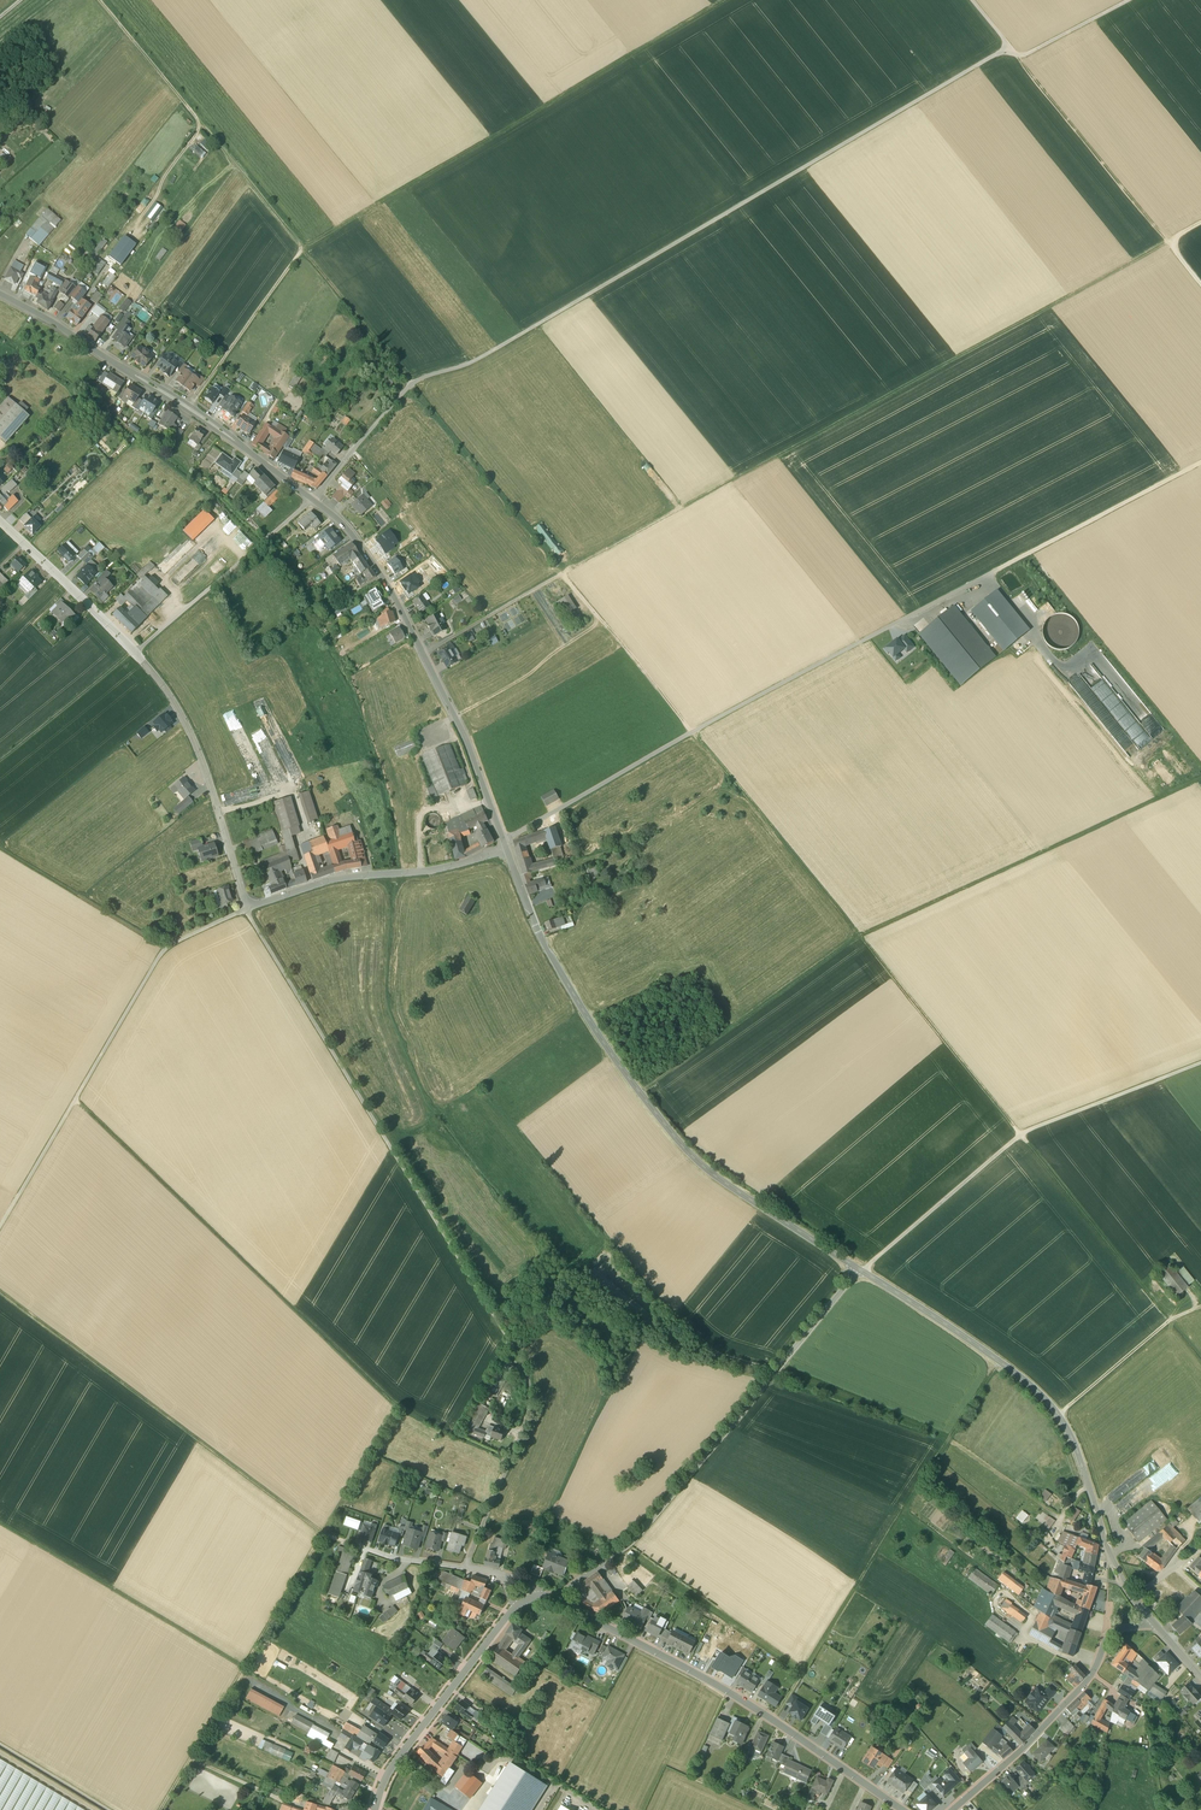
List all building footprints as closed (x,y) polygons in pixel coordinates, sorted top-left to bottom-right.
[(201,144),(207,151),(212,146),(206,139),(201,144)] [(201,161),(207,153),(193,143),(187,151),(201,161)] [(147,195),(137,209),(142,212),(151,198),(147,195)] [(41,216),(26,236),(39,247),(61,221),(47,209),(41,216)] [(172,233),(179,238),(186,227),(179,222),(172,233)] [(109,258),(120,266),(136,244),(124,236),(109,258)] [(95,251),(99,254),(105,244),(101,241),(95,251)] [(167,252),(162,249),(155,259),(160,262),(167,252)] [(97,261),(90,270),(97,275),(101,270),(100,269),(103,266),(97,261)] [(22,267),(14,262),(11,269),(19,274),(20,272),(20,271),(22,267)] [(19,274),(11,269),(5,280),(14,285),(18,278),(20,274),(19,274)] [(35,274),(33,273),(29,281),(37,285),(41,274),(36,272),(35,274)] [(64,281),(49,273),(46,279),(61,287),(64,281)] [(102,282),(107,286),(112,280),(107,276),(102,282)] [(79,285),(72,279),(68,283),(76,289),(77,287),(77,288),(79,285)] [(61,287),(59,291),(61,293),(67,284),(65,281),(64,280),(64,281),(61,287)] [(37,285),(29,281),(26,287),(24,291),(35,297),(39,292),(40,290),(35,287),(37,285)] [(61,293),(68,299),(70,297),(76,289),(68,283),(61,293)] [(77,288),(77,287),(76,289),(70,297),(78,303),(80,300),(81,300),(85,293),(77,288)] [(46,296),(43,294),(40,300),(37,303),(47,310),(53,300),(49,297),(46,296)] [(80,300),(78,303),(76,306),(74,306),(72,308),(73,310),(72,310),(67,318),(77,326),(90,307),(81,300),(80,300)] [(64,306),(58,301),(54,307),(59,312),(64,306)] [(127,307),(123,304),(119,309),(124,312),(127,307)] [(98,308),(94,314),(100,319),(101,317),(102,317),(105,313),(98,308)] [(152,317),(142,310),(135,318),(145,326),(152,317)] [(114,321),(118,323),(123,315),(119,312),(114,321)] [(128,312),(123,318),(127,321),(132,315),(128,312)] [(102,317),(101,317),(100,319),(93,329),(101,334),(109,323),(102,317)] [(128,322),(123,318),(116,328),(119,331),(113,338),(121,344),(120,345),(125,348),(130,341),(123,336),(128,328),(125,326),(128,322)] [(101,334),(93,329),(88,336),(95,342),(101,334)] [(200,342),(196,347),(198,349),(199,347),(201,348),(205,343),(201,340),(200,342)] [(140,347),(131,357),(144,367),(152,358),(148,355),(148,352),(145,350),(144,351),(140,347)] [(169,360),(166,357),(166,356),(161,362),(157,367),(164,372),(163,374),(169,378),(174,370),(178,364),(172,360),(169,360)] [(180,361),(178,364),(174,370),(177,373),(178,372),(183,365),(184,364),(180,361)] [(183,365),(178,372),(182,374),(184,370),(185,371),(187,368),(183,365)] [(185,371),(184,370),(182,374),(176,382),(180,385),(180,384),(183,386),(182,387),(183,387),(191,375),(185,371)] [(105,372),(99,381),(103,384),(109,375),(105,372)] [(123,383),(109,374),(109,375),(103,384),(117,393),(123,383)] [(191,375),(183,387),(184,386),(186,388),(186,389),(190,392),(195,384),(198,380),(191,375)] [(395,380),(387,375),(383,381),(391,386),(395,380)] [(198,380),(195,384),(199,387),(204,380),(200,377),(198,380)] [(299,377),(292,387),(297,390),(304,380),(299,377)] [(136,389),(130,385),(127,391),(123,396),(129,400),(136,389)] [(225,387),(219,395),(224,399),(225,396),(229,390),(225,387)] [(219,392),(212,388),(210,391),(209,390),(206,394),(208,395),(205,399),(211,404),(219,392)] [(124,389),(118,398),(121,400),(123,396),(127,391),(124,389)] [(136,389),(129,400),(134,403),(138,398),(141,392),(136,389)] [(147,396),(143,402),(144,402),(140,407),(145,411),(153,399),(147,396)] [(224,399),(219,405),(223,408),(230,399),(225,396),(224,399)] [(0,406),(0,422),(16,404),(8,397),(0,406)] [(223,408),(222,410),(230,414),(230,416),(232,417),(234,417),(235,415),(234,414),(241,404),(236,400),(235,399),(233,397),(231,398),(231,397),(223,408)] [(138,398),(134,403),(131,407),(135,409),(141,400),(138,398)] [(341,407),(347,412),(352,407),(350,405),(353,401),(349,398),(341,407)] [(153,399),(145,411),(150,414),(151,414),(154,409),(158,403),(153,399)] [(141,400),(135,409),(138,411),(139,409),(140,407),(144,402),(143,402),(141,400)] [(253,406),(247,403),(241,412),(245,414),(249,408),(251,410),(253,406)] [(0,422),(0,438),(5,443),(29,416),(16,404),(0,422)] [(1151,429),(1154,427),(1157,431),(1160,430),(1148,408),(1142,412),(1151,429)] [(154,409),(151,414),(150,414),(149,416),(148,417),(151,420),(157,410),(154,409)] [(167,412),(159,424),(172,432),(176,426),(172,424),(176,418),(167,412)] [(255,424),(243,416),(237,426),(240,428),(239,429),(244,433),(245,431),(249,434),(255,424)] [(350,420),(345,417),(342,422),(346,425),(350,420)] [(133,423),(130,426),(136,432),(139,429),(133,423)] [(276,429),(273,427),(272,428),(265,424),(263,427),(270,432),(268,434),(276,439),(275,440),(278,442),(283,434),(281,433),(276,429)] [(284,428),(278,424),(276,429),(281,433),(284,428)] [(176,426),(172,432),(177,435),(180,429),(176,426)] [(270,432),(263,427),(252,445),(258,449),(261,444),(262,444),(268,434),(270,432)] [(205,433),(197,428),(189,439),(190,440),(193,442),(197,444),(198,443),(205,433)] [(288,437),(283,434),(278,442),(283,444),(288,437)] [(341,447),(332,439),(325,447),(330,451),(335,455),(338,452),(337,452),(341,447)] [(278,442),(275,440),(266,454),(274,459),(283,444),(278,442)] [(302,452),(311,457),(312,455),(312,454),(308,451),(313,444),(310,441),(304,449),(302,452)] [(321,450),(313,444),(308,451),(312,454),(312,455),(317,458),(318,459),(317,459),(318,460),(323,454),(325,457),(328,454),(322,449),(321,450)] [(280,462),(295,468),(299,458),(285,451),(280,462)] [(232,462),(222,454),(215,463),(223,469),(224,468),(232,474),(236,470),(235,469),(240,462),(235,458),(232,462)] [(639,464),(645,462),(643,456),(636,458),(639,464)] [(328,466),(325,464),(322,467),(320,470),(328,475),(336,465),(332,461),(328,466)] [(16,472),(10,465),(5,469),(11,477),(16,472)] [(327,476),(314,467),(311,471),(319,477),(324,480),(327,476)] [(249,475),(255,482),(256,482),(263,476),(256,469),(249,475)] [(242,474),(236,470),(232,474),(231,475),(237,480),(239,478),(242,474)] [(348,470),(342,478),(340,478),(338,480),(338,482),(340,484),(342,484),(343,484),(338,491),(344,495),(353,484),(353,483),(352,484),(349,481),(354,474),(348,470)] [(242,474),(239,478),(244,482),(249,475),(243,471),(242,474)] [(303,475),(293,471),(291,477),(294,479),(303,483),(307,477),(303,475)] [(263,476),(256,482),(255,482),(253,483),(265,495),(273,488),(274,487),(263,476)] [(316,481),(307,477),(303,483),(316,489),(321,484),(316,481)] [(12,480),(8,483),(1,489),(5,493),(8,491),(9,492),(17,485),(12,480)] [(273,488),(265,495),(267,498),(275,490),(273,488)] [(349,489),(344,495),(348,499),(353,493),(349,489)] [(277,490),(269,498),(273,502),(281,494),(277,490)] [(669,500),(675,496),(670,490),(665,494),(669,500)] [(344,495),(338,491),(333,497),(339,502),(344,495)] [(0,495),(0,503),(4,507),(8,511),(18,501),(13,496),(6,502),(1,497),(0,495)] [(362,495),(350,505),(355,510),(356,510),(360,515),(371,506),(366,500),(362,495)] [(269,498),(256,509),(261,514),(273,502),(269,498)] [(386,509),(392,504),(386,499),(381,503),(386,509)] [(192,541),(214,520),(204,511),(183,532),(192,541)] [(310,512),(298,523),(304,530),(310,525),(314,529),(320,524),(310,512)] [(26,513),(19,520),(25,526),(32,519),(26,513)] [(569,559),(533,517),(528,522),(532,526),(564,563),(569,559)] [(36,523),(32,519),(25,526),(24,527),(32,535),(40,527),(36,523)] [(340,541),(330,528),(318,538),(329,550),(340,541)] [(396,543),(389,534),(385,537),(383,535),(380,537),(381,540),(378,542),(386,553),(393,549),(391,546),(396,543)] [(319,543),(316,540),(307,546),(310,549),(319,543)] [(374,545),(382,556),(386,553),(378,542),(374,545)] [(76,555),(65,544),(58,551),(68,562),(76,555)] [(352,544),(333,557),(339,565),(340,566),(350,559),(358,553),(352,544)] [(84,550),(77,556),(80,560),(87,553),(84,550)] [(92,558),(87,553),(80,560),(86,565),(92,558)] [(368,569),(358,553),(350,559),(356,568),(360,574),(368,569)] [(26,565),(18,557),(10,565),(11,566),(12,565),(19,572),(18,572),(19,573),(26,565)] [(395,559),(387,564),(395,575),(403,569),(395,559)] [(150,561),(137,575),(141,579),(144,576),(154,566),(150,561)] [(87,566),(76,577),(85,585),(96,574),(87,566)] [(356,568),(352,570),(356,577),(360,574),(356,568)] [(375,577),(370,569),(363,574),(364,574),(364,575),(365,577),(368,581),(375,577)] [(36,575),(31,570),(19,582),(20,582),(20,583),(21,581),(30,591),(29,592),(34,588),(34,589),(35,589),(41,582),(35,576),(36,575)] [(106,571),(98,578),(101,581),(104,579),(109,575),(106,571)] [(0,576),(0,581),(4,585),(8,581),(2,575),(0,576)] [(159,591),(144,576),(141,579),(138,583),(153,597),(159,591)] [(365,577),(362,579),(360,576),(355,580),(359,586),(368,581),(365,577)] [(409,576),(399,583),(408,595),(412,591),(417,588),(416,585),(417,584),(413,578),(411,579),(409,576)] [(101,581),(90,591),(98,600),(112,587),(104,579),(101,581)] [(30,591),(21,581),(20,583),(20,582),(17,585),(27,594),(29,592),(30,591)] [(153,597),(138,583),(124,597),(123,597),(127,601),(131,605),(139,612),(153,597)] [(34,588),(29,592),(27,594),(25,596),(29,600),(38,591),(35,589),(34,589),(34,588)] [(377,593),(375,589),(362,597),(369,607),(368,607),(369,607),(372,613),(384,606),(380,600),(381,600),(378,596),(379,595),(381,598),(382,598),(378,593),(377,593)] [(159,591),(153,597),(160,604),(167,597),(161,590),(159,591)] [(973,611),(1004,649),(1028,630),(997,592),(973,611)] [(124,597),(120,594),(115,599),(122,606),(123,605),(123,604),(127,601),(123,597),(124,597)] [(428,607),(421,596),(412,602),(420,613),(428,607)] [(569,596),(559,603),(575,625),(583,619),(581,616),(579,617),(575,611),(578,609),(569,596)] [(136,614),(123,627),(131,634),(160,604),(153,597),(139,612),(136,614)] [(61,599),(55,604),(58,607),(62,603),(64,602),(61,599)] [(62,603),(58,607),(52,613),(61,622),(65,618),(69,622),(75,616),(62,603)] [(124,612),(120,608),(112,615),(123,627),(136,614),(139,612),(131,605),(124,612)] [(921,635),(961,684),(994,657),(954,608),(921,635)] [(382,615),(377,619),(378,621),(380,628),(385,626),(386,627),(395,622),(393,614),(391,615),(389,611),(382,615)] [(443,618),(441,614),(438,615),(438,616),(436,616),(441,625),(442,624),(444,623),(442,620),(443,618)] [(1048,619),(1045,624),(1043,629),(1043,635),(1045,641),(1049,645),(1054,649),(1060,650),(1066,649),(1071,647),(1075,643),(1078,637),(1079,631),(1078,626),(1075,620),(1070,617),(1065,614),(1059,614),(1053,616),(1048,619)] [(437,615),(426,621),(429,625),(427,626),(430,632),(432,631),(434,636),(445,630),(442,624),(441,625),(436,616),(438,616),(438,615),(437,615)] [(399,629),(396,631),(395,630),(389,633),(395,643),(404,638),(399,629)] [(474,638),(471,632),(465,636),(469,642),(474,638)] [(882,648),(892,662),(913,647),(904,635),(895,641),(894,639),(882,648)] [(493,645),(499,642),(496,636),(490,640),(493,645)] [(452,646),(439,654),(447,668),(454,664),(453,663),(453,662),(456,660),(451,651),(454,649),(452,646)] [(283,767),(289,764),(262,704),(256,707),(283,767)] [(170,726),(172,724),(170,722),(171,721),(167,716),(166,717),(165,715),(154,724),(156,726),(154,728),(157,732),(159,730),(161,733),(164,731),(170,726)] [(141,739),(149,732),(144,727),(136,733),(141,739)] [(242,738),(253,767),(260,765),(249,735),(242,738)] [(256,744),(264,765),(268,765),(270,765),(280,765),(273,749),(273,751),(269,741),(269,746),(266,747),(260,747),(258,743),(257,743),(256,739),(254,739),(254,741),(256,746),(256,744)] [(415,739),(399,745),(402,753),(418,746),(415,739)] [(449,744),(422,755),(435,786),(428,789),(432,799),(466,785),(449,744)] [(264,771),(261,764),(255,767),(258,774),(264,771)] [(194,791),(183,779),(174,786),(184,799),(194,791)] [(473,788),(468,791),(470,796),(471,796),(472,799),(477,797),(473,788)] [(554,790),(541,798),(546,806),(559,799),(554,790)] [(318,820),(309,791),(298,795),(307,823),(318,820)] [(290,797),(273,802),(282,831),(289,829),(299,826),(290,797)] [(192,802),(188,798),(181,803),(185,808),(192,802)] [(181,803),(174,810),(178,814),(185,808),(181,803)] [(470,813),(462,817),(462,818),(448,823),(448,827),(449,833),(459,831),(460,836),(470,834),(469,830),(477,826),(483,823),(488,821),(482,806),(470,812),(470,813)] [(441,825),(442,822),(441,819),(439,816),(437,814),(434,814),(430,814),(428,816),(426,819),(425,822),(426,825),(428,828),(431,829),(434,830),(437,829),(439,828),(441,825)] [(483,823),(477,826),(481,834),(487,830),(483,823)] [(337,826),(326,829),(331,841),(341,837),(339,830),(337,826)] [(350,826),(339,830),(341,837),(352,834),(350,826)] [(555,827),(544,831),(547,839),(551,850),(560,847),(562,846),(555,827)] [(289,829),(282,831),(281,831),(286,852),(295,849),(289,829)] [(277,844),(272,830),(242,842),(248,857),(253,855),(252,854),(277,844)] [(481,834),(476,836),(480,843),(483,848),(493,842),(487,830),(481,834)] [(449,833),(451,842),(456,860),(466,857),(465,852),(460,836),(459,831),(449,833)] [(544,831),(531,836),(534,843),(537,842),(537,843),(547,839),(544,831)] [(331,841),(326,843),(329,852),(329,851),(336,849),(349,845),(354,843),(352,834),(341,837),(331,841)] [(531,836),(514,842),(516,849),(524,846),(534,843),(531,836)] [(323,837),(309,842),(313,857),(324,853),(329,852),(325,842),(323,837)] [(200,839),(191,842),(193,851),(199,849),(198,849),(203,847),(200,839)] [(309,842),(301,845),(305,859),(312,857),(313,857),(309,842)] [(361,842),(354,843),(355,843),(359,861),(361,867),(367,866),(361,842)] [(354,843),(349,845),(353,861),(359,861),(354,843)] [(480,843),(465,852),(466,857),(483,848),(480,843)] [(203,847),(198,849),(199,849),(202,861),(218,856),(214,844),(203,847)] [(284,845),(279,847),(281,854),(261,862),(269,880),(270,884),(272,887),(277,885),(272,874),(268,865),(282,858),(287,857),(284,845)] [(524,846),(516,849),(519,861),(528,859),(524,846)] [(560,847),(551,850),(555,860),(556,863),(563,860),(560,847)] [(286,852),(290,863),(299,860),(295,849),(286,852)] [(329,852),(324,853),(325,856),(332,867),(333,867),(329,852)] [(332,857),(331,857),(335,866),(341,864),(337,855),(332,857)] [(287,857),(282,858),(268,865),(272,874),(278,871),(288,867),(290,866),(287,857)] [(317,871),(312,857),(305,859),(310,874),(317,871)] [(529,859),(528,859),(519,861),(523,875),(521,876),(531,873),(537,871),(535,866),(532,867),(530,859),(529,859)] [(555,860),(535,866),(537,871),(538,871),(555,866),(557,866),(556,863),(555,860)] [(359,861),(353,861),(344,863),(346,869),(361,867),(359,861)] [(333,867),(332,867),(334,873),(346,869),(344,863),(341,864),(335,866),(333,867)] [(586,869),(589,877),(599,874),(596,866),(586,869)] [(317,871),(310,874),(312,881),(334,873),(332,867),(327,868),(317,871)] [(284,882),(278,871),(272,874),(277,885),(284,882)] [(303,871),(293,874),(294,878),(295,880),(296,885),(306,882),(303,871)] [(531,873),(521,876),(524,882),(532,879),(530,875),(532,875),(531,873)] [(544,879),(535,882),(538,891),(548,888),(544,879)] [(272,887),(268,888),(271,895),(286,889),(284,882),(272,887)] [(535,882),(525,885),(529,894),(538,891),(535,882)] [(227,887),(217,890),(222,904),(222,905),(227,903),(232,902),(227,887)] [(460,910),(460,911),(467,915),(476,900),(469,895),(460,910)] [(554,898),(546,900),(548,907),(556,905),(554,898)] [(222,904),(215,906),(217,913),(229,909),(227,903),(222,905),(222,904)] [(564,926),(562,918),(554,920),(557,929),(564,926)] [(554,920),(545,923),(548,932),(557,929),(554,920)] [(105,1181),(110,1183),(118,1163),(112,1161),(105,1181)] [(1188,1288),(1169,1264),(1158,1274),(1176,1297),(1188,1288)] [(1194,1281),(1183,1267),(1176,1273),(1187,1286),(1194,1281)] [(510,1364),(504,1361),(492,1382),(495,1384),(502,1388),(514,1367),(510,1364)] [(479,1403),(463,1430),(474,1434),(475,1429),(477,1429),(489,1408),(479,1403)] [(490,1430),(487,1429),(486,1432),(485,1435),(491,1437),(494,1427),(491,1426),(490,1430)] [(504,1431),(495,1427),(494,1427),(491,1437),(501,1440),(505,1431),(504,1431)] [(477,1429),(475,1429),(474,1434),(484,1438),(485,1435),(486,1432),(477,1429)] [(1045,1490),(1039,1498),(1043,1501),(1049,1493),(1045,1490)] [(1187,1509),(1198,1522),(1200,1520),(1200,1503),(1198,1499),(1187,1509)] [(1151,1500),(1123,1524),(1139,1542),(1167,1519),(1151,1500)] [(1068,1518),(1071,1520),(1078,1510),(1075,1508),(1068,1518)] [(1028,1515),(1023,1511),(1017,1519),(1021,1523),(1028,1515)] [(534,1516),(528,1513),(525,1520),(530,1523),(534,1516)] [(1054,1521),(1050,1517),(1044,1525),(1049,1528),(1054,1521)] [(360,1523),(346,1519),(344,1525),(358,1530),(360,1523)] [(1175,1519),(1169,1524),(1173,1528),(1178,1523),(1175,1519)] [(364,1525),(362,1531),(359,1538),(365,1540),(365,1538),(372,1540),(377,1525),(373,1523),(371,1527),(364,1525)] [(1173,1528),(1169,1524),(1159,1532),(1163,1536),(1171,1545),(1172,1545),(1176,1549),(1185,1540),(1173,1528)] [(390,1527),(385,1525),(379,1541),(384,1542),(384,1543),(387,1545),(388,1544),(395,1546),(399,1535),(399,1534),(397,1534),(389,1531),(390,1527)] [(410,1530),(408,1529),(408,1531),(403,1545),(409,1547),(410,1546),(417,1548),(417,1549),(422,1535),(422,1533),(421,1533),(410,1530)] [(453,1531),(447,1550),(458,1553),(462,1541),(465,1542),(466,1537),(457,1534),(458,1532),(453,1531)] [(1063,1531),(1058,1542),(1062,1544),(1067,1533),(1063,1531)] [(1159,1532),(1142,1547),(1145,1548),(1148,1550),(1163,1536),(1159,1532)] [(442,1537),(431,1533),(427,1547),(436,1550),(436,1551),(438,1552),(440,1551),(440,1549),(440,1548),(442,1540),(441,1540),(443,1537),(442,1537)] [(1086,1541),(1067,1533),(1062,1544),(1068,1545),(1075,1548),(1077,1544),(1088,1549),(1088,1552),(1096,1555),(1098,1545),(1095,1544),(1086,1541)] [(495,1537),(492,1544),(491,1544),(489,1550),(495,1552),(497,1547),(505,1549),(508,1541),(495,1537)] [(1068,1545),(1065,1552),(1062,1555),(1066,1557),(1070,1558),(1075,1548),(1068,1545)] [(355,1552),(340,1546),(337,1554),(340,1555),(334,1570),(347,1575),(355,1552)] [(1157,1557),(1148,1550),(1145,1548),(1139,1557),(1151,1567),(1157,1557)] [(1184,1548),(1179,1553),(1182,1557),(1187,1551),(1184,1548)] [(955,1553),(950,1549),(941,1562),(945,1565),(955,1553)] [(495,1552),(489,1550),(486,1558),(485,1565),(499,1568),(501,1558),(496,1557),(497,1553),(495,1552)] [(1161,1560),(1157,1557),(1151,1567),(1157,1571),(1161,1570),(1173,1553),(1169,1550),(1161,1560)] [(1088,1552),(1086,1552),(1083,1564),(1094,1567),(1096,1555),(1088,1552)] [(569,1561),(549,1553),(545,1562),(548,1563),(545,1570),(550,1572),(551,1571),(563,1576),(569,1561)] [(1062,1555),(1059,1554),(1057,1557),(1059,1559),(1064,1563),(1066,1557),(1062,1555)] [(372,1561),(366,1559),(362,1571),(368,1573),(372,1561)] [(1195,1561),(1189,1567),(1198,1575),(1200,1571),(1200,1567),(1200,1566),(1195,1561)] [(1094,1567),(1083,1564),(1080,1562),(1078,1570),(1087,1573),(1092,1575),(1094,1567)] [(543,1569),(534,1565),(531,1573),(539,1577),(543,1569)] [(1063,1565),(1058,1580),(1064,1582),(1064,1580),(1066,1580),(1070,1568),(1063,1565)] [(999,1585),(975,1568),(968,1578),(991,1595),(999,1585)] [(347,1575),(334,1570),(326,1593),(342,1599),(351,1576),(347,1575)] [(371,1579),(366,1577),(367,1574),(368,1573),(362,1571),(355,1590),(366,1594),(365,1597),(371,1599),(377,1581),(371,1579)] [(465,1580),(444,1571),(440,1581),(460,1589),(465,1580)] [(598,1572),(579,1586),(582,1591),(590,1585),(591,1587),(598,1583),(603,1579),(598,1572)] [(1023,1588),(1003,1572),(1002,1574),(1015,1584),(1010,1589),(1019,1595),(1023,1588)] [(1092,1575),(1087,1573),(1085,1583),(1074,1580),(1073,1583),(1078,1584),(1084,1586),(1085,1584),(1090,1586),(1092,1575)] [(1015,1584),(1002,1574),(998,1579),(1010,1589),(1015,1584)] [(487,1581),(474,1575),(471,1582),(471,1583),(475,1585),(484,1588),(486,1586),(487,1583),(487,1581)] [(405,1577),(383,1587),(389,1597),(393,1595),(409,1587),(408,1585),(405,1577)] [(1059,1596),(1061,1587),(1075,1591),(1084,1594),(1082,1601),(1077,1599),(1076,1604),(1080,1606),(1089,1610),(1091,1604),(1097,1588),(1092,1586),(1090,1586),(1085,1584),(1084,1586),(1078,1584),(1073,1583),(1066,1580),(1064,1580),(1064,1582),(1058,1580),(1056,1579),(1051,1578),(1046,1591),(1049,1593),(1050,1594),(1059,1596)] [(607,1595),(600,1600),(591,1587),(590,1585),(582,1591),(579,1593),(575,1589),(572,1591),(571,1592),(572,1592),(582,1604),(600,1614),(619,1601),(603,1579),(598,1583),(607,1595)] [(465,1580),(460,1589),(465,1591),(468,1584),(470,1585),(471,1583),(471,1582),(465,1580)] [(627,1588),(636,1597),(643,1590),(633,1581),(627,1588)] [(468,1584),(465,1591),(471,1594),(475,1585),(471,1583),(470,1585),(468,1584)] [(607,1595),(598,1583),(591,1587),(600,1600),(607,1595)] [(409,1587),(393,1595),(396,1601),(412,1593),(409,1587)] [(491,1591),(484,1588),(480,1598),(486,1601),(491,1591)] [(1059,1596),(1050,1594),(1049,1593),(1046,1591),(1043,1589),(1033,1607),(1050,1619),(1057,1605),(1066,1609),(1069,1602),(1061,1598),(1059,1596)] [(471,1594),(465,1591),(462,1597),(468,1599),(471,1594)] [(1188,1598),(1180,1606),(1177,1610),(1183,1616),(1187,1619),(1200,1603),(1200,1597),(1194,1591),(1194,1592),(1188,1598)] [(468,1599),(462,1597),(459,1605),(460,1605),(466,1608),(470,1600),(468,1599)] [(479,1604),(470,1600),(466,1608),(468,1609),(481,1615),(484,1607),(486,1601),(480,1598),(479,1604)] [(1012,1603),(1007,1600),(1001,1608),(1010,1614),(1015,1608),(1011,1605),(1012,1603)] [(1076,1604),(1069,1602),(1066,1609),(1077,1615),(1080,1606),(1076,1604)] [(1187,1619),(1191,1623),(1199,1614),(1200,1612),(1200,1603),(1187,1619)] [(466,1608),(460,1605),(456,1612),(465,1616),(468,1609),(466,1608)] [(393,1606),(386,1611),(391,1617),(397,1612),(393,1606)] [(1089,1610),(1080,1606),(1077,1615),(1086,1619),(1089,1610)] [(641,1613),(629,1607),(623,1619),(641,1628),(645,1619),(647,1616),(641,1613)] [(653,1613),(644,1608),(641,1613),(647,1616),(645,1619),(648,1621),(650,1617),(653,1613)] [(1026,1616),(1015,1608),(1010,1614),(1022,1623),(1026,1616)] [(391,1617),(386,1611),(380,1617),(385,1622),(391,1617)] [(1052,1620),(1040,1614),(1031,1630),(1029,1634),(1048,1645),(1050,1641),(1057,1629),(1049,1625),(1052,1620)] [(1017,1633),(992,1615),(985,1625),(1011,1643),(1017,1633)] [(1086,1619),(1077,1615),(1073,1626),(1072,1630),(1081,1633),(1086,1619)] [(1172,1626),(1179,1634),(1191,1623),(1187,1619),(1183,1616),(1178,1621),(1172,1626)] [(648,1621),(645,1627),(648,1629),(653,1621),(654,1619),(650,1617),(648,1621)] [(1073,1626),(1060,1621),(1060,1620),(1055,1617),(1053,1620),(1071,1629),(1070,1629),(1072,1630),(1073,1626)] [(1174,1617),(1169,1622),(1172,1626),(1178,1621),(1174,1617)] [(1053,1620),(1052,1620),(1049,1625),(1057,1629),(1066,1633),(1067,1631),(1069,1632),(1070,1629),(1071,1629),(1053,1620)] [(653,1621),(648,1629),(647,1631),(657,1637),(663,1626),(653,1621)] [(522,1630),(513,1624),(506,1634),(507,1635),(513,1638),(521,1644),(526,1647),(531,1641),(520,1633),(522,1630)] [(448,1635),(443,1642),(454,1651),(458,1646),(457,1646),(464,1637),(453,1628),(453,1629),(454,1630),(450,1636),(448,1635)] [(673,1633),(665,1629),(662,1636),(669,1640),(673,1633)] [(1072,1630),(1070,1629),(1069,1632),(1064,1647),(1074,1651),(1081,1633),(1072,1630)] [(687,1638),(674,1631),(673,1633),(669,1640),(668,1643),(681,1650),(687,1638)] [(1193,1642),(1196,1645),(1200,1641),(1200,1633),(1193,1642)] [(587,1639),(577,1634),(571,1644),(576,1647),(574,1650),(581,1653),(582,1650),(587,1653),(588,1650),(594,1640),(588,1637),(587,1639)] [(513,1638),(507,1635),(500,1647),(504,1650),(513,1638)] [(694,1642),(687,1638),(681,1650),(688,1654),(690,1651),(694,1644),(694,1642)] [(443,1644),(437,1640),(434,1644),(440,1648),(443,1644)] [(594,1640),(588,1650),(594,1653),(600,1642),(594,1640)] [(1063,1648),(1050,1641),(1048,1645),(1062,1653),(1063,1648)] [(1196,1645),(1192,1649),(1196,1653),(1197,1653),(1200,1656),(1200,1655),(1200,1641),(1196,1645)] [(602,1645),(598,1655),(603,1657),(608,1648),(602,1645)] [(504,1650),(500,1647),(493,1657),(508,1668),(518,1659),(512,1656),(504,1650)] [(524,1651),(519,1647),(512,1656),(518,1659),(524,1651)] [(624,1655),(608,1647),(608,1648),(603,1657),(612,1662),(610,1667),(616,1670),(624,1655)] [(1074,1651),(1064,1647),(1063,1648),(1062,1653),(1072,1657),(1074,1651)] [(1124,1654),(1119,1661),(1124,1664),(1127,1659),(1131,1662),(1136,1654),(1128,1648),(1124,1654)] [(1158,1662),(1165,1656),(1161,1651),(1153,1658),(1157,1663),(1158,1662)] [(431,1662),(440,1669),(446,1661),(443,1658),(444,1656),(439,1652),(434,1659),(431,1662)] [(1111,1665),(1114,1667),(1119,1661),(1124,1654),(1120,1652),(1111,1665)] [(434,1659),(426,1653),(424,1656),(431,1662),(434,1659)] [(743,1661),(736,1656),(731,1664),(727,1661),(729,1658),(721,1653),(712,1668),(718,1671),(720,1669),(722,1670),(722,1672),(732,1678),(743,1661)] [(1165,1656),(1158,1662),(1165,1670),(1166,1668),(1171,1673),(1179,1666),(1174,1660),(1173,1661),(1171,1659),(1172,1658),(1167,1653),(1165,1656)] [(518,1659),(508,1668),(517,1674),(519,1672),(525,1664),(518,1659)] [(1155,1672),(1142,1660),(1139,1664),(1141,1666),(1136,1672),(1140,1675),(1135,1681),(1143,1687),(1155,1672)] [(1124,1664),(1119,1661),(1114,1667),(1126,1676),(1131,1669),(1124,1664)] [(1085,1677),(1074,1665),(1069,1670),(1072,1673),(1080,1682),(1085,1677)] [(505,1680),(485,1666),(480,1674),(500,1687),(505,1680)] [(743,1667),(738,1674),(742,1676),(745,1671),(745,1672),(747,1669),(743,1667)] [(1136,1672),(1131,1669),(1126,1676),(1128,1676),(1135,1681),(1140,1675),(1136,1672)] [(742,1676),(738,1683),(745,1687),(752,1676),(745,1672),(745,1671),(742,1676)] [(1155,1672),(1143,1687),(1147,1690),(1148,1691),(1160,1676),(1155,1672)] [(1080,1682),(1072,1673),(1066,1678),(1075,1687),(1080,1682)] [(752,1676),(745,1687),(752,1692),(756,1685),(759,1680),(752,1676)] [(769,1679),(766,1676),(763,1680),(761,1684),(764,1686),(767,1681),(767,1682),(769,1679)] [(1145,1694),(1147,1690),(1143,1687),(1135,1681),(1128,1676),(1127,1677),(1132,1680),(1135,1683),(1133,1686),(1145,1694)] [(1124,1682),(1122,1686),(1126,1689),(1129,1685),(1130,1684),(1132,1680),(1127,1677),(1124,1682)] [(411,1688),(398,1678),(391,1688),(403,1698),(411,1688)] [(505,1680),(500,1687),(512,1696),(517,1689),(505,1680)] [(767,1682),(767,1681),(764,1686),(759,1695),(767,1699),(766,1701),(775,1707),(781,1697),(774,1693),(778,1688),(767,1682)] [(1188,1684),(1181,1690),(1185,1695),(1192,1688),(1188,1684)] [(1167,1693),(1154,1685),(1149,1691),(1162,1700),(1167,1693)] [(1126,1689),(1122,1686),(1118,1693),(1121,1695),(1128,1699),(1129,1700),(1133,1694),(1126,1689)] [(1055,1692),(1049,1687),(1044,1693),(1050,1699),(1055,1692)] [(411,1688),(403,1698),(412,1705),(418,1697),(413,1693),(414,1691),(411,1688)] [(1044,1693),(1037,1688),(1028,1699),(1031,1702),(1028,1706),(1028,1708),(1030,1709),(1032,1709),(1033,1708),(1037,1711),(1044,1703),(1045,1704),(1049,1698),(1050,1699),(1044,1693)] [(1185,1695),(1184,1696),(1189,1701),(1189,1700),(1193,1704),(1200,1697),(1197,1694),(1197,1693),(1192,1688),(1185,1695)] [(284,1707),(251,1689),(245,1699),(279,1717),(284,1707)] [(1091,1700),(1083,1692),(1077,1699),(1081,1703),(1085,1707),(1091,1700)] [(799,1699),(792,1695),(786,1704),(792,1708),(796,1702),(797,1702),(799,1699)] [(1121,1695),(1113,1707),(1112,1712),(1125,1720),(1129,1712),(1125,1709),(1127,1705),(1125,1705),(1128,1699),(1121,1695)] [(310,1699),(307,1707),(312,1709),(316,1702),(310,1699)] [(1077,1699),(1066,1709),(1071,1714),(1076,1708),(1081,1703),(1077,1699)] [(1104,1699),(1098,1709),(1103,1713),(1107,1707),(1109,1702),(1104,1699)] [(462,1700),(455,1709),(463,1714),(466,1710),(469,1706),(462,1700)] [(394,1711),(379,1701),(376,1706),(390,1716),(392,1714),(392,1713),(394,1711)] [(797,1702),(796,1702),(792,1708),(789,1713),(792,1715),(793,1717),(796,1718),(797,1718),(801,1720),(802,1720),(806,1714),(805,1713),(808,1709),(797,1702)] [(314,1715),(316,1711),(301,1705),(300,1709),(314,1715)] [(407,1712),(398,1705),(394,1711),(392,1713),(392,1714),(401,1720),(407,1712)] [(376,1706),(369,1716),(384,1727),(391,1716),(390,1716),(376,1706)] [(835,1717),(819,1706),(813,1716),(814,1716),(819,1720),(825,1724),(829,1726),(835,1717)] [(1082,1715),(1076,1708),(1071,1714),(1077,1720),(1082,1715)] [(1103,1713),(1098,1709),(1094,1716),(1100,1719),(1103,1713)] [(466,1710),(463,1714),(470,1719),(473,1715),(466,1710)] [(1125,1720),(1112,1712),(1110,1722),(1116,1724),(1118,1720),(1123,1723),(1126,1720),(1125,1720)] [(1134,1715),(1129,1712),(1125,1720),(1126,1720),(1129,1722),(1134,1715)] [(314,1724),(296,1715),(291,1723),(309,1733),(313,1725),(314,1724)] [(448,1715),(447,1715),(441,1723),(451,1730),(452,1730),(454,1726),(452,1725),(455,1720),(454,1720),(448,1715)] [(1138,1717),(1134,1715),(1129,1722),(1134,1725),(1138,1717)] [(733,1716),(729,1723),(729,1724),(727,1730),(730,1731),(735,1721),(739,1722),(740,1719),(733,1716)] [(814,1716),(810,1722),(815,1725),(819,1720),(814,1716)] [(1100,1719),(1094,1716),(1090,1724),(1107,1733),(1109,1724),(1100,1719)] [(729,1723),(716,1718),(709,1734),(722,1740),(727,1730),(729,1724),(729,1723)] [(1013,1718),(1002,1728),(1007,1732),(1010,1735),(1015,1729),(1012,1726),(1017,1722),(1013,1718)] [(748,1729),(740,1725),(740,1723),(739,1722),(735,1721),(730,1731),(737,1735),(734,1741),(741,1744),(748,1729)] [(1068,1721),(1063,1726),(1067,1731),(1073,1726),(1068,1721)] [(829,1726),(825,1724),(820,1733),(826,1737),(832,1728),(829,1726)] [(993,1729),(982,1743),(989,1749),(992,1745),(995,1746),(996,1745),(1001,1738),(1002,1736),(1007,1732),(1002,1728),(998,1724),(994,1729),(993,1729)] [(329,1734),(313,1725),(309,1733),(307,1736),(331,1749),(333,1744),(326,1740),(329,1734)] [(1029,1725),(1024,1729),(1020,1734),(1025,1739),(1035,1730),(1029,1725)] [(1067,1731),(1065,1733),(1067,1735),(1074,1727),(1073,1726),(1067,1731)] [(374,1734),(363,1727),(362,1728),(359,1733),(370,1740),(374,1734)] [(1020,1734),(1015,1729),(1010,1735),(1014,1740),(1020,1745),(1026,1740),(1025,1739),(1020,1734)] [(352,1736),(343,1730),(339,1736),(345,1739),(346,1737),(350,1739),(352,1736)] [(452,1730),(451,1730),(447,1737),(450,1739),(449,1741),(453,1743),(455,1744),(460,1736),(452,1730)] [(841,1735),(835,1730),(829,1739),(830,1741),(832,1742),(834,1742),(838,1744),(843,1747),(850,1737),(843,1732),(841,1735)] [(767,1736),(758,1731),(750,1747),(760,1752),(767,1736)] [(389,1740),(379,1733),(377,1737),(373,1742),(383,1748),(389,1740)] [(367,1745),(352,1736),(350,1739),(344,1748),(350,1752),(353,1747),(357,1750),(359,1747),(364,1750),(367,1745)] [(460,1736),(455,1744),(453,1743),(451,1745),(459,1750),(466,1740),(460,1736)] [(432,1738),(424,1747),(427,1750),(432,1746),(436,1741),(432,1738)] [(1001,1738),(996,1745),(1002,1750),(1003,1749),(1003,1748),(1006,1745),(1007,1744),(1001,1738)] [(262,1739),(258,1748),(270,1752),(274,1744),(262,1739)] [(1020,1745),(1014,1740),(1011,1743),(1016,1748),(1019,1745),(1020,1746),(1020,1745)] [(1046,1740),(1033,1754),(1040,1762),(1054,1748),(1046,1740)] [(449,1750),(436,1741),(432,1746),(446,1755),(449,1750)] [(773,1742),(767,1756),(777,1760),(780,1753),(783,1747),(773,1742)] [(1007,1744),(1006,1745),(1012,1751),(1016,1748),(1011,1743),(1009,1742),(1007,1744)] [(971,1743),(968,1746),(970,1749),(971,1748),(974,1752),(977,1749),(971,1743)] [(373,1749),(367,1745),(364,1750),(370,1753),(373,1749)] [(1002,1750),(996,1745),(995,1746),(992,1745),(989,1749),(998,1755),(998,1754),(1002,1750)] [(1006,1745),(1003,1748),(1003,1749),(1002,1750),(998,1754),(1003,1759),(1012,1751),(1006,1745)] [(285,1750),(274,1746),(270,1754),(289,1762),(292,1755),(285,1751),(285,1750)] [(312,1749),(306,1746),(303,1752),(309,1755),(312,1749)] [(427,1750),(424,1747),(418,1752),(430,1766),(435,1760),(427,1750)] [(745,1747),(741,1754),(746,1756),(750,1749),(745,1747)] [(370,1753),(367,1759),(373,1763),(380,1752),(373,1748),(373,1749),(370,1753)] [(879,1753),(872,1748),(863,1762),(869,1766),(872,1761),(880,1767),(882,1764),(886,1757),(880,1753),(879,1753)] [(896,1750),(892,1755),(895,1758),(901,1750),(898,1748),(896,1750)] [(974,1752),(971,1748),(970,1749),(966,1752),(966,1753),(970,1757),(963,1763),(971,1772),(983,1762),(974,1752)] [(338,1753),(331,1749),(326,1758),(334,1762),(338,1753)] [(370,1753),(364,1750),(359,1758),(365,1761),(367,1759),(370,1753)] [(458,1756),(449,1750),(446,1755),(439,1764),(435,1770),(441,1775),(449,1763),(452,1765),(458,1756)] [(933,1753),(929,1750),(926,1754),(933,1758),(935,1756),(932,1754),(933,1753)] [(790,1758),(784,1755),(780,1762),(779,1763),(785,1766),(788,1760),(789,1760),(790,1758)] [(893,1761),(886,1757),(882,1764),(888,1768),(893,1761)] [(0,1759),(0,1766),(4,1768),(4,1767),(8,1775),(13,1773),(16,1781),(19,1776),(39,1788),(39,1789),(47,1794),(48,1796),(52,1795),(54,1800),(71,1809),(73,1809),(75,1808),(76,1809),(84,1809),(0,1759)] [(435,1760),(430,1766),(435,1770),(439,1764),(435,1760)] [(789,1760),(788,1760),(785,1766),(783,1772),(806,1782),(811,1771),(789,1760)] [(1023,1762),(1015,1769),(1021,1775),(1025,1781),(1026,1780),(1033,1774),(1029,1769),(1029,1767),(1028,1765),(1026,1765),(1023,1762)] [(449,1763),(441,1775),(444,1777),(452,1765),(449,1763)] [(486,1809),(532,1809),(548,1786),(515,1765),(486,1809)] [(343,1771),(337,1767),(334,1772),(342,1776),(344,1772),(343,1771)] [(326,1777),(328,1772),(320,1768),(318,1773),(326,1777)] [(352,1768),(348,1775),(352,1777),(356,1770),(352,1768)] [(961,1781),(950,1769),(944,1774),(949,1780),(944,1784),(943,1783),(939,1779),(933,1784),(944,1796),(961,1781)] [(330,1770),(326,1777),(330,1779),(334,1772),(330,1770)] [(364,1774),(356,1770),(352,1777),(360,1781),(364,1774)] [(467,1771),(455,1787),(470,1798),(482,1783),(467,1771)] [(912,1780),(898,1771),(896,1775),(893,1773),(889,1780),(888,1781),(893,1784),(896,1786),(895,1787),(903,1792),(906,1789),(912,1780)] [(342,1776),(334,1772),(330,1779),(339,1783),(342,1776)] [(931,1781),(925,1774),(922,1779),(928,1785),(931,1781)] [(1025,1781),(1021,1775),(1017,1779),(1025,1787),(1029,1784),(1026,1780),(1025,1781)] [(1014,1782),(1008,1776),(999,1784),(1009,1795),(1018,1787),(1016,1785),(1014,1782)] [(330,1779),(326,1777),(324,1781),(333,1786),(338,1788),(340,1785),(340,1784),(339,1783),(330,1779)] [(826,1781),(818,1778),(816,1784),(814,1783),(811,1788),(816,1790),(814,1793),(819,1795),(821,1792),(826,1795),(833,1781),(827,1778),(826,1781)] [(928,1785),(922,1779),(919,1783),(925,1789),(929,1786),(928,1785)] [(1025,1787),(1017,1779),(1014,1782),(1016,1785),(1018,1787),(1021,1791),(1025,1787)] [(350,1782),(346,1780),(344,1784),(347,1786),(355,1791),(359,1785),(351,1781),(350,1782)] [(912,1780),(906,1789),(909,1791),(915,1783),(912,1780)] [(915,1783),(909,1791),(912,1793),(918,1785),(915,1783)] [(333,1786),(328,1793),(335,1796),(335,1795),(338,1790),(338,1788),(333,1786)] [(355,1791),(347,1786),(346,1788),(345,1790),(344,1789),(343,1791),(338,1788),(338,1790),(335,1795),(342,1798),(342,1797),(349,1800),(355,1791)] [(917,1798),(920,1801),(927,1794),(924,1791),(917,1798)] [(328,1793),(327,1793),(322,1802),(329,1805),(335,1796),(328,1793)] [(930,1794),(917,1805),(922,1809),(931,1809),(932,1809),(936,1805),(933,1802),(935,1800),(930,1794)] [(431,1798),(424,1809),(451,1809),(431,1798)]
